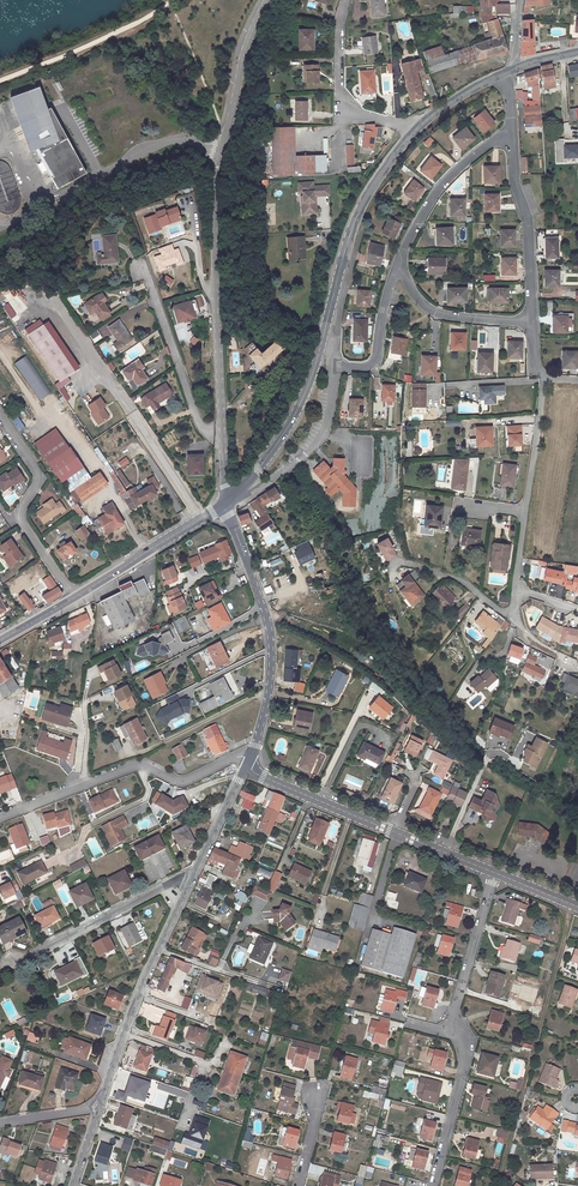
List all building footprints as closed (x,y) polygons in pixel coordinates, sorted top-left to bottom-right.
[(370,15),(382,15),(381,0),(369,0),(370,15)] [(494,0),(481,0),(480,14),(483,14),(486,14),(496,15),(509,17),(510,7),(497,6),(497,7),(494,7),(494,0)] [(542,0),(525,0),(525,1),(524,13),(529,12),(530,6),(542,5),(542,0)] [(473,14),(473,6),(452,6),(452,18),(458,18),(458,14),(473,14)] [(486,14),(493,38),(503,35),(496,15),(486,14)] [(533,20),(523,20),(522,61),(536,58),(533,20)] [(312,50),(312,31),(298,31),(298,51),(312,50)] [(474,45),(447,54),(426,61),(430,73),(478,57),(478,59),(507,51),(503,35),(493,38),(474,44),(474,45)] [(565,36),(559,37),(561,48),(567,47),(565,36)] [(378,38),(360,40),(361,52),(366,51),(367,56),(380,54),(378,38)] [(423,97),(417,71),(414,60),(401,63),(410,100),(423,97)] [(537,69),(538,78),(538,80),(541,80),(541,77),(543,77),(543,83),(555,80),(552,63),(541,66),(541,68),(537,69)] [(567,66),(568,77),(577,76),(577,63),(567,66)] [(391,72),(390,64),(381,64),(382,73),(391,72)] [(308,74),(309,86),(321,85),(320,67),(306,68),(306,75),(308,74)] [(524,73),(527,82),(528,86),(539,83),(538,80),(538,78),(537,69),(524,73)] [(366,86),(366,95),(378,93),(376,73),(363,74),(364,86),(366,86)] [(392,73),(381,74),(382,94),(393,94),(392,73)] [(58,81),(53,84),(57,92),(62,89),(58,81)] [(38,86),(9,96),(29,150),(35,148),(58,188),(85,173),(50,107),(47,109),(38,86)] [(516,99),(526,99),(526,91),(516,91),(516,99)] [(525,126),(542,125),(542,124),(539,101),(523,101),(525,126)] [(306,102),(294,103),(294,121),(306,121),(306,102)] [(474,118),(484,131),(494,123),(484,110),(474,118)] [(369,153),(370,148),(372,148),(374,136),(380,137),(382,127),(374,127),(375,124),(366,125),(362,152),(369,153)] [(272,129),(273,173),(327,171),(326,155),(294,156),(293,128),(272,129)] [(461,132),(453,138),(461,148),(474,139),(466,129),(464,131),(463,130),(461,132)] [(434,144),(430,143),(431,139),(423,138),(421,147),(433,149),(434,144)] [(554,140),(555,164),(577,163),(577,141),(577,144),(563,145),(563,140),(554,140)] [(345,165),(354,165),(354,144),(345,145),(345,165)] [(441,165),(431,157),(428,162),(427,162),(423,168),(424,169),(422,172),(430,179),(441,165)] [(527,172),(525,157),(518,157),(521,173),(527,172)] [(498,167),(485,167),(485,176),(484,176),(484,179),(486,179),(486,183),(498,183),(498,167)] [(314,180),(297,181),(298,194),(301,194),(302,201),(299,201),(300,217),(318,215),(317,197),(330,196),(329,184),(314,185),(314,180)] [(414,200),(423,188),(415,181),(413,184),(412,183),(408,188),(405,193),(414,200)] [(485,195),(485,211),(498,211),(498,195),(485,195)] [(465,215),(465,199),(451,199),(451,209),(451,212),(452,212),(452,215),(465,215)] [(406,208),(412,211),(415,204),(409,201),(406,208)] [(166,210),(156,213),(157,215),(145,219),(150,234),(162,230),(162,228),(171,224),(170,221),(181,217),(178,207),(166,211),(166,210)] [(389,218),(382,232),(394,238),(401,224),(389,218)] [(439,244),(453,243),(452,227),(436,228),(436,234),(438,234),(439,244)] [(514,246),(514,230),(502,230),(503,233),(500,233),(500,236),(501,236),(502,246),(514,246)] [(103,236),(104,250),(107,250),(108,254),(105,255),(97,255),(98,264),(110,262),(110,260),(112,260),(112,262),(119,261),(116,235),(103,236)] [(288,238),(289,252),(291,252),(291,259),(300,258),(300,256),(305,256),(303,237),(288,238)] [(558,257),(558,237),(545,238),(546,258),(558,257)] [(369,256),(368,263),(383,266),(385,258),(382,258),(384,246),(371,244),(368,256),(369,256)] [(445,258),(428,258),(428,273),(445,273),(445,258)] [(502,261),(502,264),(502,274),(516,274),(515,258),(503,258),(503,261),(502,261)] [(558,286),(559,270),(547,270),(547,273),(545,273),(545,277),(546,277),(546,286),(558,286)] [(164,281),(171,286),(174,282),(167,277),(164,281)] [(367,288),(367,291),(370,291),(369,306),(374,307),(375,301),(376,300),(376,289),(367,288)] [(459,301),(463,301),(463,300),(466,299),(466,288),(448,288),(448,301),(459,301)] [(495,302),(495,301),(507,301),(507,288),(489,288),(489,300),(492,300),(492,302),(495,302)] [(358,295),(357,302),(359,302),(359,305),(369,306),(370,291),(367,291),(359,290),(359,295),(358,295)] [(99,296),(104,303),(107,300),(102,293),(99,296)] [(98,295),(85,304),(91,312),(94,309),(100,319),(101,318),(109,313),(110,312),(104,303),(99,296),(98,295)] [(196,300),(177,305),(180,314),(177,315),(179,322),(185,321),(184,320),(189,318),(190,319),(200,316),(196,300)] [(109,313),(101,318),(104,322),(111,317),(109,313)] [(553,325),(553,329),(555,329),(555,332),(573,332),(573,313),(552,313),(552,325),(553,325)] [(368,320),(356,319),(356,324),(354,324),(353,341),(367,341),(368,320)] [(110,327),(119,341),(114,345),(117,349),(132,339),(119,320),(110,327)] [(79,367),(48,321),(28,334),(59,380),(79,367)] [(90,335),(95,343),(103,338),(97,330),(90,335)] [(465,333),(452,333),(452,342),(451,342),(451,345),(453,345),(453,348),(465,349),(465,333)] [(407,349),(408,341),(407,341),(407,339),(394,336),(391,352),(404,355),(405,348),(407,349)] [(251,367),(256,372),(283,348),(276,340),(262,353),(257,348),(249,355),(255,362),(251,367)] [(508,350),(508,354),(509,354),(509,357),(521,358),(522,342),(509,341),(508,350)] [(249,355),(257,348),(255,345),(247,352),(249,355)] [(563,358),(564,358),(563,367),(576,367),(577,351),(565,351),(565,354),(563,354),(563,358)] [(477,352),(477,370),(492,371),(493,353),(477,352)] [(39,400),(50,393),(26,355),(14,363),(39,400)] [(435,374),(436,356),(423,356),(422,368),(421,367),(421,371),(423,371),(423,374),(435,374)] [(122,371),(128,379),(131,376),(138,386),(148,378),(136,361),(122,371)] [(110,362),(106,364),(110,371),(114,368),(110,362)] [(426,383),(413,382),(412,405),(425,406),(426,383)] [(166,383),(142,398),(147,407),(151,405),(153,409),(160,405),(158,402),(172,394),(166,383)] [(383,400),(383,407),(394,407),(395,385),(382,384),(381,400),(383,400)] [(485,398),(485,403),(495,402),(494,394),(504,393),(503,385),(479,387),(480,399),(485,398)] [(107,405),(100,396),(86,406),(92,413),(89,415),(97,426),(110,417),(103,407),(107,405)] [(352,399),(352,403),(350,403),(349,411),(350,411),(350,416),(362,417),(363,399),(352,399)] [(19,432),(24,427),(15,415),(9,419),(19,432)] [(481,445),(493,444),(492,427),(476,427),(477,438),(480,438),(481,445)] [(83,468),(55,429),(37,442),(65,481),(68,479),(83,468)] [(97,447),(93,449),(108,472),(111,470),(97,447)] [(413,447),(411,452),(418,455),(420,450),(413,447)] [(188,455),(189,474),(202,474),(201,461),(203,461),(202,455),(188,455)] [(116,462),(119,468),(129,462),(126,457),(116,462)] [(325,490),(331,496),(339,488),(343,493),(342,506),(354,507),(356,489),(350,483),(348,485),(344,480),(346,478),(343,475),(345,473),(342,469),(343,468),(343,459),(334,459),(334,467),(331,469),(324,461),(320,464),(321,465),(317,469),(316,468),(313,470),(328,487),(325,490)] [(513,486),(515,473),(516,466),(504,464),(502,474),(501,484),(508,485),(513,486)] [(116,470),(114,471),(116,475),(118,474),(127,487),(130,484),(122,471),(126,469),(124,466),(120,469),(120,468),(116,471),(116,470)] [(454,488),(465,490),(467,467),(454,466),(452,479),(455,480),(454,488)] [(13,482),(15,484),(19,481),(20,482),(25,479),(17,468),(8,475),(7,473),(0,478),(0,485),(1,486),(4,484),(8,489),(12,486),(11,484),(13,482)] [(83,468),(68,479),(71,483),(74,488),(89,478),(83,468)] [(100,472),(75,489),(80,497),(105,480),(100,472)] [(105,480),(80,497),(82,499),(107,482),(105,480)] [(70,495),(75,501),(76,503),(82,499),(80,497),(75,489),(74,488),(71,483),(68,485),(67,486),(71,492),(69,493),(70,495)] [(134,488),(128,491),(130,496),(136,505),(143,501),(157,494),(152,484),(137,492),(134,488)] [(262,506),(273,499),(273,500),(279,496),(274,487),(257,498),(262,506)] [(125,500),(130,508),(136,505),(130,496),(126,499),(123,493),(122,494),(120,495),(123,501),(125,500)] [(65,498),(70,505),(75,501),(70,495),(65,498)] [(255,522),(260,530),(268,525),(273,522),(262,506),(257,498),(250,503),(254,510),(256,509),(262,517),(255,522)] [(66,510),(60,501),(56,504),(52,499),(43,505),(45,507),(46,509),(38,514),(44,523),(61,511),(62,513),(66,510)] [(106,513),(111,522),(103,527),(104,529),(107,534),(124,523),(112,502),(103,507),(106,513)] [(428,513),(427,526),(440,527),(442,507),(427,505),(426,512),(428,513)] [(97,518),(102,526),(103,527),(111,522),(106,513),(97,518)] [(248,513),(238,516),(241,524),(250,521),(248,513)] [(76,531),(81,539),(89,534),(82,523),(79,525),(81,527),(76,531)] [(464,529),(461,544),(479,546),(481,531),(464,529)] [(1,545),(7,554),(6,555),(12,565),(22,558),(15,549),(17,547),(11,538),(1,545)] [(215,545),(221,560),(228,557),(226,554),(231,552),(226,540),(215,545)] [(316,558),(308,540),(296,546),(298,550),(294,552),(300,565),(316,558)] [(382,555),(386,562),(395,557),(385,540),(375,545),(381,555),(382,555)] [(67,554),(70,552),(72,554),(76,551),(70,542),(66,544),(64,541),(59,544),(61,548),(58,550),(63,559),(68,556),(67,554)] [(506,569),(508,554),(509,545),(494,543),(491,567),(496,567),(502,568),(506,569)] [(15,549),(22,558),(24,557),(17,547),(15,549)] [(4,556),(10,566),(12,565),(6,555),(4,556)] [(197,555),(186,558),(189,568),(200,564),(197,555)] [(280,558),(269,561),(273,577),(278,575),(275,565),(281,563),(280,558)] [(528,577),(536,578),(538,566),(531,565),(528,577)] [(161,571),(167,585),(177,581),(175,577),(176,577),(172,567),(161,571)] [(546,568),(543,579),(561,583),(561,584),(565,586),(568,576),(563,575),(564,572),(546,568)] [(423,595),(412,581),(419,575),(414,570),(402,580),(406,586),(401,590),(411,604),(423,595)] [(56,588),(42,596),(47,603),(63,593),(50,573),(42,578),(46,583),(51,580),(56,588)] [(124,598),(136,593),(138,597),(149,591),(143,579),(131,584),(130,581),(119,586),(122,591),(101,601),(114,628),(134,619),(124,598)] [(214,580),(210,582),(215,592),(219,590),(214,580)] [(402,580),(396,585),(401,590),(406,586),(402,580)] [(210,582),(200,587),(208,603),(222,596),(219,590),(215,592),(210,582)] [(432,593),(441,601),(444,604),(448,608),(453,603),(452,601),(455,598),(442,585),(439,589),(437,587),(432,593)] [(171,614),(185,608),(179,593),(178,594),(176,588),(166,593),(168,598),(171,605),(170,606),(167,607),(171,614)] [(35,608),(32,603),(33,602),(31,599),(29,600),(25,594),(20,598),(29,611),(28,611),(35,608)] [(196,609),(203,606),(200,599),(193,603),(196,609)] [(524,610),(531,604),(528,601),(521,606),(524,610)] [(220,603),(208,609),(212,617),(207,619),(213,631),(229,623),(224,613),(225,612),(220,603)] [(457,616),(460,613),(462,616),(466,613),(461,608),(454,614),(457,616)] [(482,631),(491,639),(495,633),(500,626),(497,624),(497,623),(482,611),(477,618),(486,626),(482,631)] [(90,623),(86,613),(68,621),(70,629),(77,626),(79,631),(84,629),(82,626),(90,623)] [(559,626),(540,616),(533,628),(547,636),(544,635),(558,643),(563,644),(565,641),(577,643),(577,629),(559,626)] [(186,619),(176,624),(180,632),(190,627),(186,619)] [(509,622),(505,619),(500,626),(504,629),(509,622)] [(53,642),(64,639),(62,633),(66,632),(64,625),(46,631),(51,645),(54,645),(53,642)] [(156,639),(134,649),(139,660),(167,648),(164,643),(172,640),(169,631),(155,637),(156,639)] [(207,648),(216,667),(228,660),(219,642),(207,648)] [(66,660),(67,654),(70,654),(70,644),(64,644),(62,660),(66,660)] [(478,654),(481,649),(473,644),(470,650),(478,654)] [(523,649),(510,644),(507,654),(520,658),(523,649)] [(297,650),(286,649),(284,677),(295,678),(297,656),(297,650)] [(52,656),(56,656),(56,662),(61,662),(61,652),(52,652),(52,656)] [(7,659),(14,670),(18,668),(11,656),(7,659)] [(2,694),(4,697),(18,687),(0,659),(0,681),(1,682),(0,682),(0,690),(2,694)] [(115,664),(113,660),(98,667),(101,672),(104,670),(105,670),(107,674),(106,675),(109,680),(121,674),(116,664),(115,664)] [(529,675),(530,672),(534,674),(537,668),(536,667),(537,666),(525,661),(522,668),(522,670),(525,672),(524,673),(529,675)] [(485,685),(487,686),(490,690),(498,684),(498,680),(496,678),(494,680),(492,679),(495,677),(489,669),(483,674),(484,675),(480,678),(479,677),(478,676),(470,683),(477,691),(485,685)] [(166,683),(160,671),(144,679),(153,698),(164,693),(160,686),(164,684),(166,683)] [(337,696),(347,676),(338,671),(335,677),(333,677),(326,690),(337,696)] [(232,696),(239,693),(230,672),(224,674),(232,696)] [(369,678),(363,675),(358,683),(365,686),(369,678)] [(562,687),(571,691),(572,689),(577,692),(577,680),(567,675),(562,687)] [(222,678),(209,684),(215,696),(201,704),(204,711),(232,697),(222,678)] [(302,692),(304,684),(296,682),(294,690),(302,692)] [(132,694),(127,685),(114,691),(119,700),(118,701),(121,707),(125,705),(129,707),(135,704),(131,695),(132,694)] [(562,687),(561,689),(577,696),(577,692),(572,689),(571,691),(562,687)] [(24,705),(35,708),(39,696),(32,694),(30,699),(26,698),(24,705)] [(159,708),(154,717),(167,725),(169,720),(182,713),(188,713),(189,698),(181,698),(178,699),(175,694),(165,700),(167,705),(159,708)] [(369,707),(383,718),(392,707),(388,704),(386,705),(377,697),(369,707)] [(59,706),(44,702),(38,723),(51,726),(52,723),(66,727),(72,705),(60,701),(59,706)] [(398,706),(406,715),(408,711),(400,703),(398,706)] [(298,710),(294,728),(308,731),(311,712),(298,710)] [(406,715),(402,722),(406,725),(412,714),(408,711),(406,715)] [(412,714),(406,725),(409,726),(413,720),(415,717),(412,714)] [(146,738),(136,718),(120,726),(126,737),(130,735),(134,744),(146,738)] [(495,718),(491,728),(500,732),(500,734),(509,737),(514,726),(495,718)] [(215,756),(227,750),(225,747),(228,746),(226,743),(224,744),(215,725),(204,730),(208,738),(206,739),(211,751),(213,750),(215,756)] [(72,740),(41,730),(34,751),(65,761),(72,740)] [(415,756),(423,740),(412,735),(404,750),(415,756)] [(425,742),(432,745),(436,738),(429,735),(425,742)] [(111,741),(116,750),(122,748),(117,738),(111,741)] [(548,744),(537,738),(532,747),(530,746),(528,749),(527,749),(525,753),(526,757),(524,761),(531,765),(534,760),(536,761),(539,755),(542,756),(548,744)] [(379,763),(384,753),(363,742),(357,755),(364,759),(365,757),(379,763)] [(181,745),(172,749),(178,760),(181,759),(187,756),(181,745)] [(318,751),(309,747),(306,754),(304,753),(299,766),(310,771),(318,751)] [(438,764),(434,773),(443,777),(452,760),(433,750),(429,759),(438,764)] [(173,762),(175,767),(178,773),(186,769),(181,759),(178,760),(173,762)] [(0,779),(0,793),(0,794),(11,790),(6,777),(0,779)] [(391,778),(381,797),(392,802),(402,783),(391,778)] [(446,798),(462,805),(467,793),(451,786),(446,798)] [(441,794),(430,787),(419,808),(431,814),(441,794)] [(112,789),(100,796),(100,797),(111,792),(116,802),(118,801),(112,789)] [(491,809),(493,805),(498,807),(499,805),(497,800),(493,798),(495,793),(487,790),(481,801),(474,797),(469,806),(477,810),(478,808),(484,810),(483,813),(482,816),(484,821),(489,819),(490,817),(494,819),(496,815),(494,810),(491,809)] [(238,796),(245,799),(252,802),(255,797),(241,791),(238,796)] [(262,807),(266,808),(277,813),(284,798),(268,791),(262,807)] [(100,795),(89,801),(95,812),(105,807),(105,808),(116,802),(111,792),(100,797),(100,796),(100,795)] [(162,796),(156,805),(172,815),(187,807),(181,796),(178,798),(178,796),(169,800),(162,796)] [(245,799),(242,806),(249,809),(252,802),(245,799)] [(260,822),(257,828),(269,833),(277,813),(266,808),(260,822)] [(417,812),(429,818),(431,814),(419,808),(415,810),(417,812)] [(55,812),(43,814),(46,828),(58,826),(58,828),(70,825),(68,818),(66,818),(65,811),(59,813),(59,814),(55,815),(55,813),(55,812)] [(123,817),(102,827),(111,846),(122,841),(120,836),(118,836),(117,834),(119,830),(120,829),(127,825),(123,817)] [(314,828),(310,838),(321,842),(329,824),(316,818),(312,828),(314,828)] [(269,833),(257,828),(260,822),(257,821),(254,829),(268,835),(269,833)] [(529,835),(535,838),(545,845),(552,836),(537,825),(519,822),(517,834),(529,835)] [(22,824),(11,828),(16,843),(15,844),(17,849),(29,844),(22,824)] [(193,843),(188,833),(189,833),(185,826),(172,833),(180,849),(193,843)] [(158,836),(133,848),(140,861),(151,855),(150,854),(153,852),(154,854),(164,849),(158,836)] [(363,838),(355,863),(367,867),(368,861),(374,842),(363,838)] [(328,840),(325,846),(332,849),(335,843),(328,840)] [(372,862),(378,843),(374,842),(368,861),(372,862)] [(228,853),(248,862),(250,857),(247,855),(250,847),(249,847),(250,845),(245,843),(245,845),(239,843),(237,849),(231,846),(228,853)] [(208,858),(218,863),(221,864),(225,866),(222,874),(231,879),(240,859),(213,848),(208,858)] [(71,873),(86,865),(82,859),(68,867),(71,873)] [(41,862),(18,873),(24,884),(46,873),(41,862)] [(293,864),(288,877),(305,884),(311,872),(293,864)] [(130,884),(124,871),(108,880),(115,893),(125,888),(125,887),(130,884)] [(403,885),(421,893),(426,880),(409,872),(406,880),(403,885)] [(200,875),(197,882),(204,885),(206,881),(204,880),(206,878),(200,875)] [(14,895),(12,892),(18,890),(13,880),(0,886),(0,898),(1,901),(14,895)] [(54,890),(62,886),(59,880),(51,884),(54,890)] [(85,884),(69,892),(77,908),(83,904),(82,901),(90,897),(86,891),(88,890),(85,884)] [(195,904),(205,909),(214,891),(203,886),(195,904)] [(250,896),(268,902),(270,893),(253,887),(250,896)] [(223,894),(227,896),(234,899),(236,895),(230,892),(230,893),(225,890),(223,894)] [(395,901),(397,893),(387,891),(383,905),(397,909),(399,902),(395,901)] [(217,892),(215,896),(222,900),(224,896),(217,892)] [(374,896),(365,894),(362,906),(370,908),(374,896)] [(227,896),(225,902),(231,905),(234,899),(227,896)] [(507,904),(502,921),(514,925),(519,907),(525,909),(527,905),(518,902),(507,899),(506,904),(507,904)] [(450,908),(445,924),(457,927),(463,907),(451,904),(446,902),(444,906),(450,908)] [(291,908),(282,904),(280,910),(272,911),(273,919),(280,918),(281,919),(282,919),(287,928),(294,924),(288,913),(291,908)] [(354,904),(347,926),(364,931),(370,909),(354,904)] [(49,923),(48,922),(58,917),(53,906),(46,910),(34,916),(41,928),(49,923)] [(287,928),(282,919),(281,919),(280,918),(273,919),(274,923),(279,922),(283,930),(287,928)] [(18,919),(0,928),(0,937),(2,941),(12,936),(13,938),(24,932),(18,919)] [(141,940),(132,924),(121,930),(130,946),(141,940)] [(196,954),(197,954),(198,953),(201,949),(197,947),(204,934),(192,928),(184,942),(188,944),(184,951),(195,956),(196,954)] [(372,929),(361,966),(403,978),(416,934),(394,928),(392,934),(372,929)] [(313,929),(309,943),(335,951),(339,937),(313,929)] [(204,934),(197,947),(201,949),(207,935),(204,934)] [(540,946),(543,938),(529,934),(526,942),(540,946)] [(439,947),(437,953),(448,956),(454,939),(442,935),(439,947)] [(94,946),(99,956),(114,949),(107,937),(99,941),(100,943),(94,946)] [(268,947),(270,942),(258,937),(249,958),(263,964),(270,948),(268,947)] [(507,940),(505,947),(502,957),(514,961),(520,943),(507,940)] [(422,953),(417,952),(414,962),(417,963),(417,961),(420,962),(422,953)] [(209,962),(209,963),(215,966),(219,959),(210,954),(207,961),(209,962)] [(176,968),(187,973),(191,965),(170,957),(157,989),(163,992),(169,980),(171,981),(176,968)] [(75,962),(65,967),(66,969),(56,974),(61,985),(82,975),(75,962)] [(411,968),(407,981),(412,982),(416,969),(411,968)] [(279,980),(288,983),(291,973),(283,970),(279,980)] [(498,997),(504,976),(490,971),(488,981),(490,981),(487,993),(498,997)] [(223,982),(202,974),(195,992),(216,1000),(223,982)] [(250,991),(265,996),(268,989),(253,984),(250,991)] [(558,1003),(570,1008),(574,999),(577,990),(564,985),(558,1003)] [(427,987),(422,1005),(433,1008),(438,991),(427,987)] [(77,997),(83,994),(81,988),(74,990),(77,997)] [(397,992),(386,989),(381,1010),(392,1013),(396,998),(401,999),(400,999),(405,1001),(407,992),(398,989),(397,992)] [(117,1010),(122,996),(110,991),(104,1005),(117,1010)] [(180,1008),(187,1010),(190,998),(183,996),(180,1008)] [(503,1014),(492,1011),(486,1028),(498,1031),(498,1030),(500,1024),(503,1014)] [(165,1017),(173,1020),(174,1015),(167,1012),(165,1017)] [(99,1036),(105,1020),(91,1015),(85,1031),(99,1036)] [(170,1032),(174,1020),(173,1020),(165,1017),(163,1017),(160,1028),(158,1027),(155,1035),(167,1040),(170,1031),(170,1032)] [(24,1018),(17,1022),(19,1027),(27,1023),(24,1018)] [(374,1034),(373,1037),(372,1042),(383,1045),(386,1037),(387,1033),(389,1025),(372,1020),(368,1033),(374,1034)] [(205,1030),(189,1025),(184,1039),(200,1044),(205,1030)] [(13,1030),(4,1034),(6,1039),(15,1034),(13,1030)] [(260,1031),(257,1043),(264,1045),(267,1033),(260,1031)] [(69,1038),(64,1052),(85,1059),(90,1046),(69,1038)] [(297,1048),(294,1060),(292,1066),(304,1069),(307,1057),(318,1060),(321,1046),(292,1039),(290,1046),(297,1048)] [(140,1050),(134,1067),(146,1071),(150,1058),(153,1060),(156,1050),(142,1045),(140,1050)] [(195,1049),(193,1056),(202,1059),(204,1052),(195,1049)] [(435,1050),(432,1062),(430,1068),(442,1071),(446,1053),(435,1050)] [(246,1058),(231,1052),(227,1064),(230,1065),(227,1072),(240,1076),(246,1058)] [(493,1077),(496,1063),(498,1058),(484,1054),(481,1066),(479,1065),(478,1067),(480,1068),(479,1071),(477,1071),(477,1073),(493,1077)] [(352,1079),(357,1059),(346,1056),(340,1076),(352,1079)] [(11,1071),(14,1062),(2,1057),(0,1060),(0,1086),(5,1075),(8,1077),(11,1071)] [(546,1063),(538,1082),(555,1089),(559,1080),(556,1079),(554,1078),(558,1068),(546,1063)] [(402,1067),(395,1065),(392,1075),(400,1077),(402,1067)] [(77,1074),(61,1069),(57,1086),(64,1088),(66,1083),(74,1085),(77,1074)] [(19,1084),(39,1090),(43,1079),(42,1079),(43,1074),(35,1072),(33,1076),(23,1073),(19,1084)] [(240,1076),(227,1072),(225,1079),(221,1078),(217,1089),(233,1095),(240,1076)] [(195,1076),(192,1075),(191,1078),(186,1076),(181,1089),(187,1091),(189,1092),(195,1076)] [(130,1077),(124,1094),(144,1101),(150,1083),(130,1077)] [(421,1099),(433,1102),(433,1101),(437,1087),(436,1087),(437,1085),(437,1082),(421,1078),(418,1090),(423,1092),(421,1099)] [(278,1108),(295,1113),(297,1104),(293,1103),(291,1103),(292,1099),(292,1098),(294,1090),(293,1090),(294,1085),(284,1083),(279,1101),(280,1101),(278,1108)] [(471,1093),(475,1094),(472,1106),(480,1109),(486,1087),(474,1084),(471,1093)] [(187,1091),(181,1089),(169,1085),(167,1091),(186,1098),(189,1092),(187,1091)] [(386,1089),(374,1086),(372,1086),(371,1092),(372,1093),(379,1095),(385,1096),(387,1089),(386,1089)] [(486,1097),(484,1097),(480,1109),(486,1110),(489,1101),(486,1100),(486,1097)] [(204,1101),(195,1098),(193,1104),(202,1107),(204,1101)] [(342,1103),(337,1121),(349,1123),(349,1122),(353,1124),(356,1114),(351,1113),(353,1106),(342,1103)] [(136,1116),(130,1114),(132,1110),(121,1106),(114,1124),(133,1130),(136,1123),(133,1122),(136,1116)] [(558,1113),(549,1107),(545,1112),(543,1110),(537,1106),(529,1118),(547,1129),(558,1113)] [(210,1119),(195,1114),(189,1133),(184,1132),(180,1144),(199,1151),(210,1119)] [(424,1120),(420,1137),(431,1140),(435,1123),(424,1120)] [(577,1136),(577,1128),(575,1127),(576,1125),(576,1123),(568,1121),(567,1127),(561,1126),(561,1130),(566,1132),(566,1131),(574,1133),(574,1135),(577,1136)] [(51,1144),(50,1148),(60,1151),(68,1129),(57,1125),(50,1144),(51,1144)] [(284,1126),(281,1137),(279,1144),(283,1145),(294,1148),(298,1133),(299,1130),(284,1126)] [(499,1137),(508,1139),(510,1131),(505,1130),(501,1129),(499,1137)] [(346,1135),(334,1132),(329,1150),(341,1152),(346,1135)] [(252,1143),(254,1136),(244,1133),(241,1141),(252,1143)] [(379,1149),(381,1141),(384,1142),(385,1136),(378,1134),(374,1147),(379,1149)] [(125,1137),(121,1148),(128,1151),(133,1139),(125,1137)] [(8,1154),(16,1157),(20,1145),(3,1138),(0,1147),(0,1151),(8,1154)] [(155,1138),(152,1145),(164,1149),(166,1150),(169,1143),(155,1138)] [(463,1155),(474,1159),(479,1141),(467,1138),(463,1155)] [(253,1143),(252,1143),(241,1141),(240,1146),(251,1149),(253,1143)] [(500,1155),(503,1144),(497,1142),(494,1153),(500,1155)] [(95,1161),(113,1167),(117,1155),(110,1153),(112,1147),(101,1144),(95,1161)] [(164,1149),(152,1145),(150,1151),(165,1156),(165,1155),(167,1150),(166,1150),(164,1149)] [(406,1166),(423,1170),(428,1152),(411,1148),(406,1166)] [(278,1163),(275,1175),(286,1178),(290,1160),(273,1155),(271,1161),(278,1163)] [(493,1167),(497,1169),(501,1160),(496,1158),(493,1167)] [(50,1183),(56,1164),(45,1160),(39,1179),(50,1183)] [(231,1170),(234,1163),(226,1160),(224,1168),(231,1170)] [(357,1176),(364,1177),(366,1171),(367,1166),(360,1164),(357,1176)] [(541,1177),(552,1177),(551,1165),(530,1165),(531,1179),(541,1178),(541,1177)] [(133,1178),(136,1170),(128,1167),(125,1176),(133,1178)] [(150,1185),(155,1170),(147,1167),(146,1172),(136,1169),(136,1170),(133,1178),(133,1180),(140,1182),(139,1185),(149,1185),(150,1185)] [(459,1167),(455,1185),(459,1185),(467,1185),(471,1170),(459,1167)] [(342,1176),(324,1171),(323,1176),(334,1179),(334,1181),(339,1182),(340,1182),(342,1176)] [(366,1171),(364,1177),(371,1179),(373,1173),(366,1171)] [(180,1181),(163,1175),(160,1185),(179,1185),(180,1181)] [(320,1185),(338,1185),(339,1182),(334,1181),(334,1179),(323,1176),(320,1185)] [(357,1176),(355,1182),(362,1184),(364,1177),(357,1176)]
